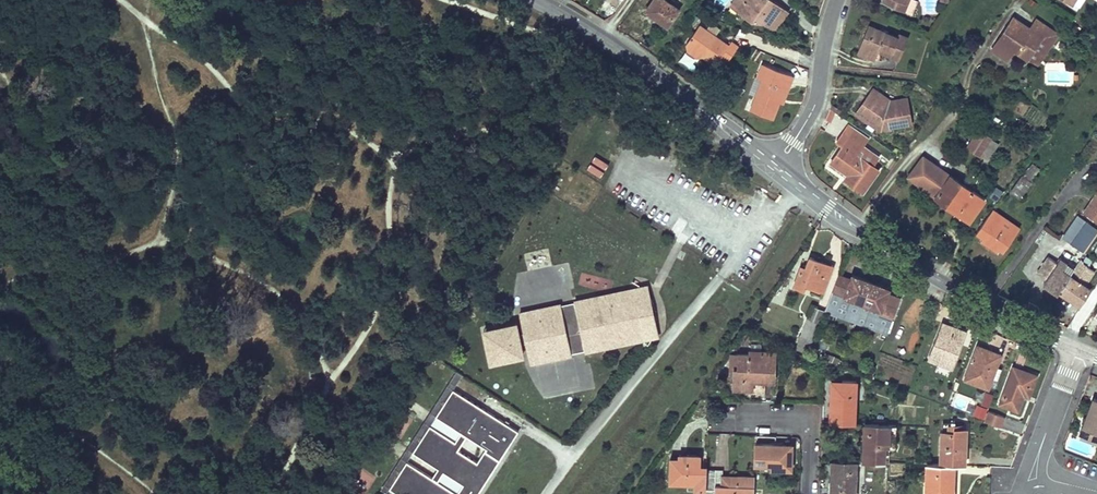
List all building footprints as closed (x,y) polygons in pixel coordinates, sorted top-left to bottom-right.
[(663,0),(653,0),(645,11),(667,26),(677,10),(663,0)] [(789,10),(773,0),(758,0),(757,1),(755,0),(751,0),(750,2),(747,0),(735,0),(733,2),(741,7),(738,11),(752,21),(763,22),(778,25),(789,10)] [(882,5),(913,17),(919,3),(912,0),(884,0),(882,5)] [(938,11),(938,0),(926,0),(926,11),(938,11)] [(741,7),(733,2),(730,6),(738,11),(741,7)] [(1029,28),(1013,17),(998,40),(1026,60),(1042,36),(1052,43),(1057,35),(1035,19),(1029,28)] [(729,45),(700,24),(686,44),(700,54),(715,65),(720,59),(727,64),(739,47),(731,42),(729,45)] [(870,35),(866,34),(860,49),(877,56),(879,50),(900,59),(909,38),(899,34),(898,37),(873,27),(870,35)] [(700,54),(686,44),(687,50),(696,56),(700,54)] [(877,56),(860,49),(858,52),(875,60),(877,56)] [(787,89),(793,75),(763,64),(758,78),(763,80),(759,89),(750,111),(772,119),(779,102),(784,88),(787,89)] [(1049,70),(1049,83),(1072,83),(1072,70),(1049,70)] [(758,78),(755,77),(752,87),(759,89),(763,80),(758,78)] [(745,89),(737,82),(732,89),(741,95),(745,89)] [(782,104),(787,89),(784,88),(779,102),(782,104)] [(872,108),(863,102),(855,114),(882,134),(893,131),(894,127),(904,125),(907,128),(915,126),(909,99),(893,102),(890,107),(887,104),(886,96),(876,90),(872,90),(866,99),(874,104),(872,108)] [(874,104),(866,99),(863,102),(872,108),(874,104)] [(863,147),(867,141),(849,127),(837,143),(843,148),(830,165),(842,173),(844,170),(849,174),(847,176),(843,179),(862,193),(878,171),(870,165),(876,157),(863,147)] [(994,141),(976,128),(964,146),(981,157),(994,141)] [(988,160),(998,144),(994,141),(981,157),(988,160)] [(586,169),(601,178),(609,164),(595,155),(586,169)] [(922,188),(938,167),(922,156),(907,177),(922,188)] [(1021,175),(1009,192),(1019,199),(1030,182),(1030,181),(1038,168),(1031,164),(1028,170),(1026,169),(1022,176),(1021,175)] [(972,193),(938,167),(922,188),(957,214),(972,193)] [(1082,212),(1096,222),(1096,190),(1082,212)] [(969,222),(983,200),(972,193),(957,214),(969,222)] [(1011,223),(991,211),(988,216),(1007,229),(1011,223)] [(1007,229),(988,216),(975,235),(982,239),(980,241),(997,253),(998,250),(1002,253),(1019,228),(1011,223),(1007,229)] [(1089,227),(1076,218),(1061,239),(1080,252),(1093,233),(1087,230),(1089,227)] [(1073,267),(1057,291),(1078,304),(1089,288),(1083,284),(1093,270),(1088,267),(1092,261),(1086,256),(1082,263),(1079,260),(1073,267)] [(1056,263),(1047,257),(1036,273),(1045,280),(1043,283),(1056,293),(1057,291),(1073,267),(1060,259),(1056,263)] [(823,292),(832,267),(809,258),(806,268),(801,266),(793,286),(804,290),(806,285),(823,292)] [(851,279),(838,274),(825,311),(855,322),(869,282),(852,275),(851,279)] [(889,289),(869,282),(855,322),(886,333),(899,297),(888,293),(889,289)] [(512,324),(483,331),(489,360),(518,354),(516,343),(523,342),(527,362),(599,347),(598,342),(637,334),(636,332),(640,331),(642,338),(652,336),(655,327),(655,324),(655,319),(655,316),(646,315),(644,308),(653,305),(651,300),(650,297),(646,292),(642,288),(632,290),(633,296),(629,297),(628,295),(590,303),(589,298),(517,313),(521,333),(514,335),(512,324)] [(655,310),(653,305),(644,308),(646,315),(655,316),(655,310)] [(808,319),(799,342),(810,347),(819,324),(808,319)] [(834,328),(847,330),(848,320),(836,319),(834,328)] [(960,330),(943,323),(929,359),(951,368),(962,340),(957,339),(960,330)] [(808,352),(810,347),(799,342),(797,347),(808,352)] [(1000,355),(978,346),(965,380),(988,388),(990,380),(997,383),(1002,369),(996,367),(1000,355)] [(739,375),(734,375),(733,389),(752,389),(752,381),(774,381),(774,352),(762,352),(762,360),(750,359),(750,355),(739,355),(739,375)] [(739,375),(739,355),(730,354),(730,375),(734,375),(739,375)] [(1036,376),(1013,368),(999,404),(1011,409),(1017,393),(1022,396),(1028,398),(1036,376)] [(461,375),(456,372),(449,382),(454,386),(461,375)] [(836,406),(835,423),(855,424),(857,382),(843,381),(843,385),(832,385),(831,405),(836,406)] [(452,390),(454,386),(449,382),(383,485),(389,489),(407,462),(432,478),(438,469),(412,452),(430,426),(455,442),(461,432),(435,416),(452,390)] [(452,390),(435,416),(461,432),(455,442),(430,426),(412,452),(438,469),(432,478),(407,462),(389,489),(398,493),(468,493),(471,490),(478,493),(518,431),(452,390)] [(974,419),(1001,426),(1004,416),(987,411),(991,395),(981,392),(974,419)] [(1017,411),(1022,396),(1017,393),(1011,409),(1017,411)] [(1093,398),(1083,425),(1096,430),(1096,399),(1093,398)] [(889,446),(890,426),(865,425),(863,462),(884,463),(885,446),(889,446)] [(942,432),(940,465),(954,465),(959,466),(959,457),(964,457),(966,428),(949,426),(948,433),(942,432)] [(788,445),(756,443),(755,465),(772,466),(772,469),(791,469),(792,459),(788,459),(788,445)] [(689,480),(705,480),(706,469),(706,465),(698,465),(699,455),(679,455),(679,457),(671,458),(670,482),(689,483),(689,480)] [(856,461),(839,461),(839,470),(832,470),(830,489),(836,490),(836,493),(854,493),(856,461)] [(954,465),(940,465),(931,465),(930,481),(927,481),(926,493),(953,493),(954,465)] [(706,469),(705,480),(705,491),(715,491),(715,493),(754,493),(754,477),(722,476),(723,470),(706,469)] [(689,490),(705,491),(705,480),(689,480),(689,483),(689,490)]
